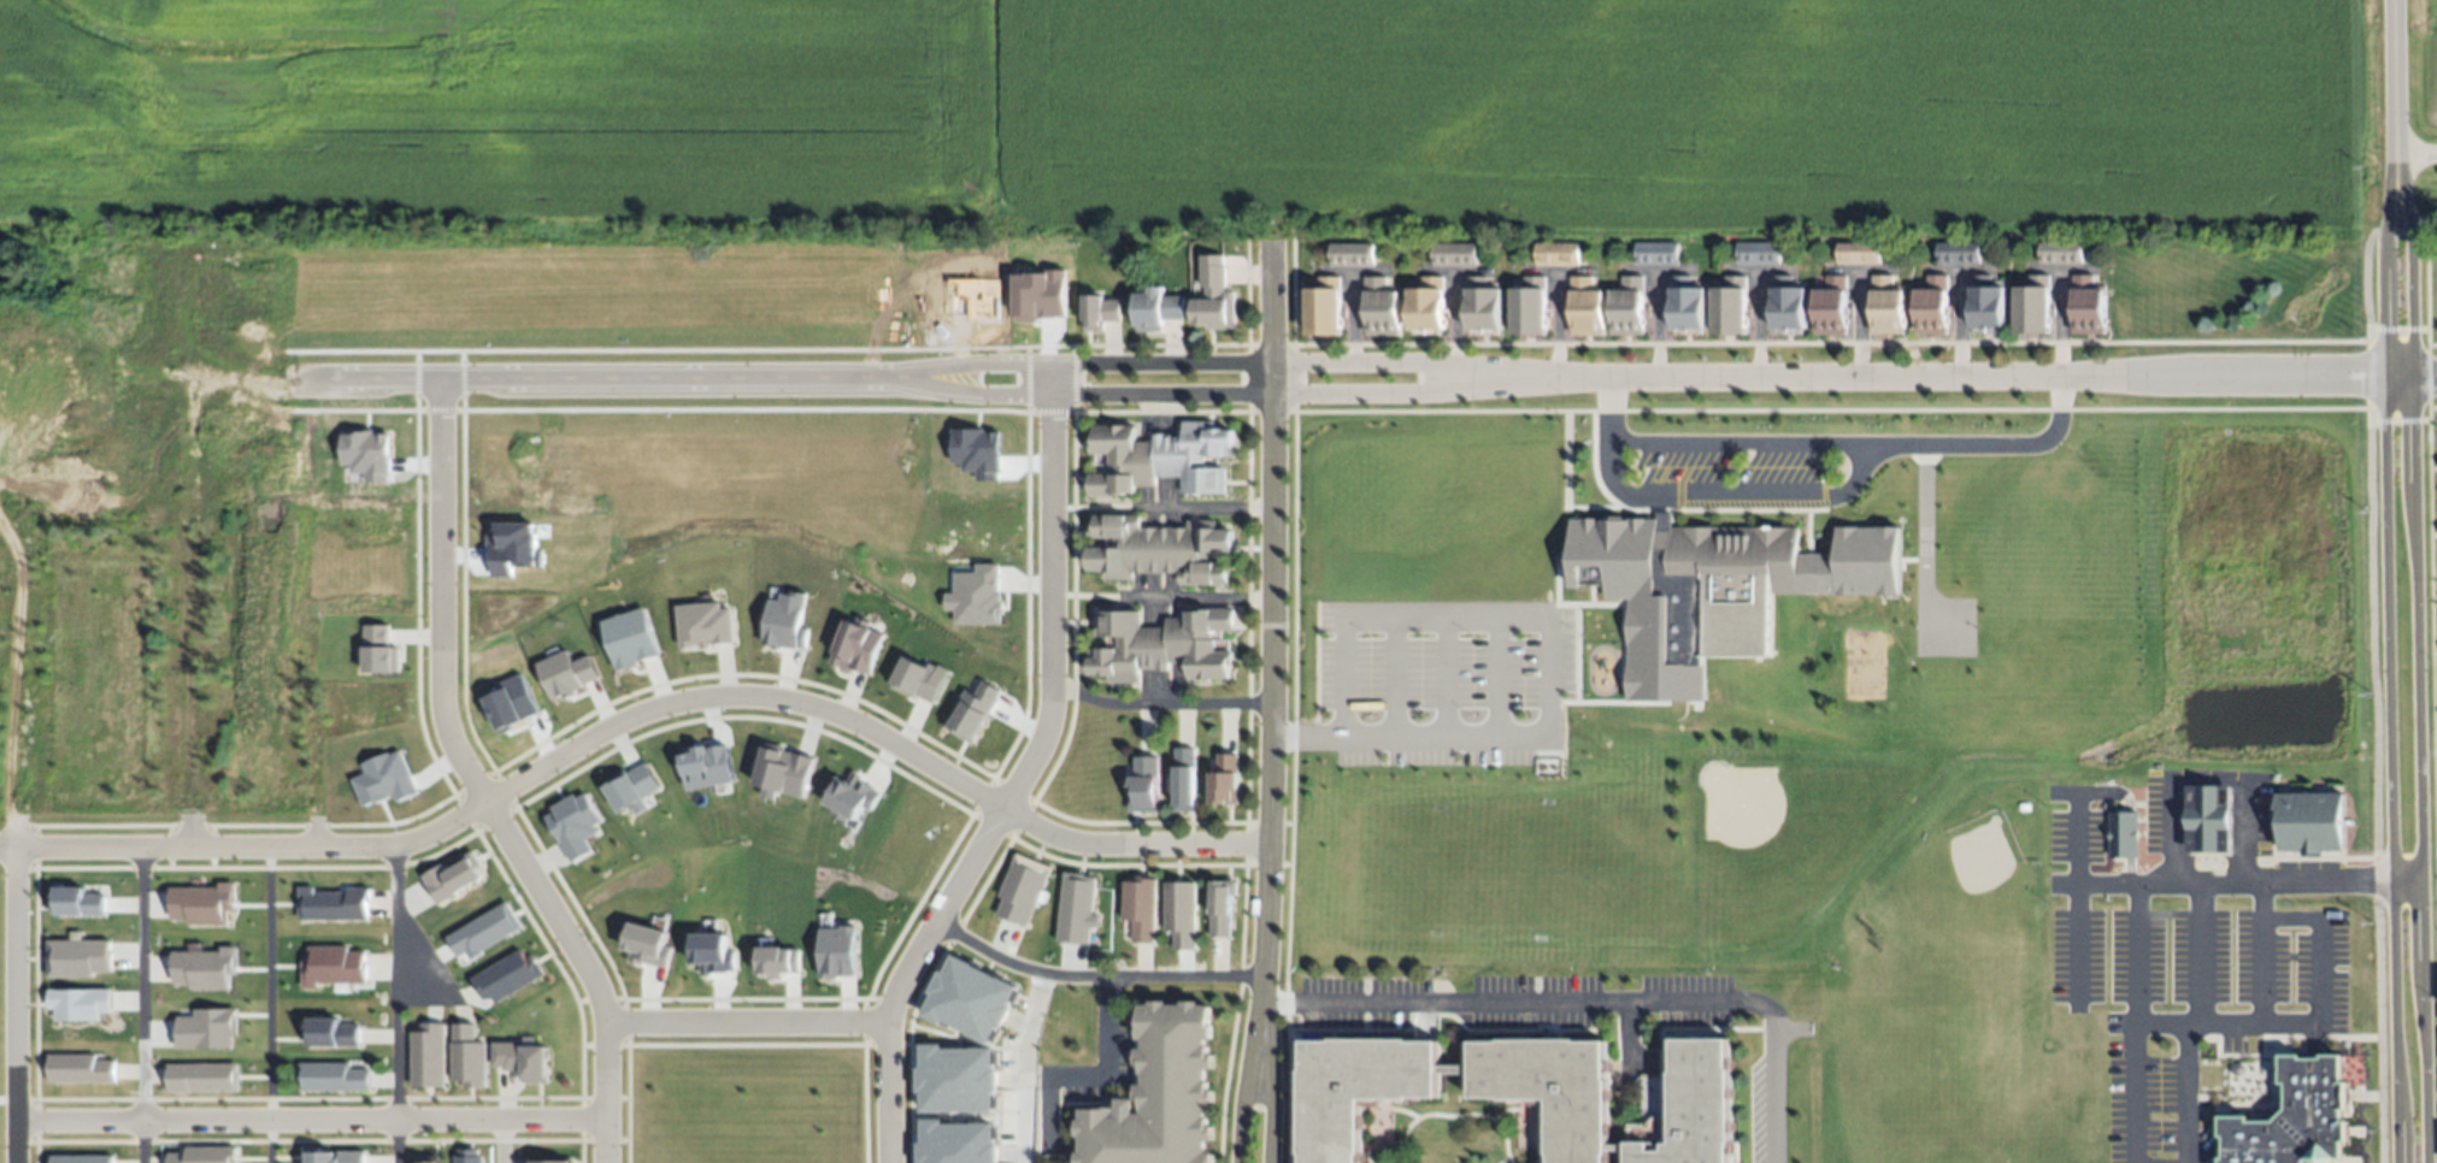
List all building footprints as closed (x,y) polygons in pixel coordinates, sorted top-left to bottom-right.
[(2039,241),(2082,241),(2082,261),(2039,261),(2039,241)] [(1837,243),(1879,243),(1879,262),(1837,262),(1837,243)] [(1937,243),(1980,243),(1980,262),(1938,264),(1937,243)] [(1534,246),(1577,244),(1577,267),(1534,267),(1534,246)] [(1634,244),(1677,244),(1677,267),(1634,267),(1634,244)] [(1735,244),(1778,244),(1777,266),(1735,266),(1735,244)] [(1430,246),(1477,246),(1477,267),(1430,267),(1430,246)] [(1326,247),(1373,247),(1373,268),(1326,268),(1326,247)] [(1200,249),(1223,249),(1223,261),(1226,261),(1226,284),(1223,284),(1223,289),(1236,289),(1236,325),(1205,325),(1205,323),(1191,323),(1191,296),(1205,296),(1205,285),(1200,285),(1200,249)] [(1918,283),(1926,283),(1926,271),(1942,271),(1942,283),(1949,283),(1949,332),(1918,332),(1918,283)] [(1814,284),(1825,284),(1825,272),(1843,272),(1843,283),(1847,283),(1847,330),(1814,330),(1814,284)] [(1872,272),(1892,272),(1892,282),(1903,282),(1903,330),(1872,330),(1872,272)] [(2076,272),(2092,272),(2092,288),(2106,288),(2106,331),(2074,331),(2074,315),(2068,315),(2068,302),(2076,302),(2076,272)] [(1065,321),(1065,273),(1014,274),(1014,321),(1065,321)] [(1605,333),(1605,293),(1619,294),(1619,277),(1641,278),(1641,293),(1632,293),(1632,333),(1605,333)] [(1705,336),(1705,290),(1719,290),(1719,277),(1743,278),(1743,290),(1738,290),(1738,336),(1705,336)] [(1765,332),(1765,287),(1770,287),(1770,277),(1791,277),(1791,287),(1799,287),(1799,332),(1765,332)] [(1303,337),(1303,291),(1321,291),(1321,278),(1342,278),(1343,291),(1337,291),(1337,337),(1303,337)] [(1362,337),(1362,294),(1366,294),(1367,278),(1389,278),(1389,282),(1389,294),(1396,294),(1395,337),(1362,337)] [(1406,333),(1406,291),(1426,291),(1426,278),(1448,278),(1448,291),(1442,291),(1442,333),(1406,333)] [(1470,278),(1490,278),(1490,291),(1499,291),(1499,332),(1464,332),(1465,291),(1470,291),(1470,278)] [(1505,338),(1505,291),(1521,291),(1521,278),(1543,278),(1543,291),(1538,291),(1538,337),(1505,338)] [(1566,332),(1567,293),(1567,278),(1589,278),(1589,293),(1595,293),(1595,333),(1566,332)] [(1664,332),(1664,290),(1668,290),(1668,278),(1690,278),(1690,291),(1697,291),(1697,332),(1664,332)] [(1973,279),(2006,279),(2006,330),(1973,330),(1973,279)] [(2049,281),(2049,330),(2017,330),(2015,281),(2049,281)] [(1182,295),(1182,318),(1161,318),(1161,330),(1135,330),(1135,291),(1152,291),(1152,284),(1164,284),(1164,296),(1182,295)] [(1106,288),(1106,296),(1122,296),(1122,318),(1106,318),(1106,332),(1084,332),(1084,288),(1106,288)] [(1089,472),(1112,472),(1112,462),(1109,462),(1109,451),(1090,451),(1090,438),(1093,438),(1093,424),(1134,424),(1134,439),(1154,439),(1154,432),(1182,432),(1182,419),(1214,419),(1214,424),(1234,424),(1234,444),(1226,444),(1226,455),(1212,455),(1212,464),(1223,464),(1223,489),(1181,489),(1181,474),(1156,474),(1156,485),(1135,485),(1135,492),(1089,492),(1089,472)] [(977,482),(1000,482),(999,430),(952,431),(952,465),(962,465),(962,474),(976,473),(977,482)] [(390,434),(342,433),(342,466),(352,466),(352,475),(366,475),(366,484),(389,484),(390,434)] [(1225,562),(1225,583),(1178,583),(1178,569),(1134,569),(1134,578),(1105,578),(1105,568),(1089,568),(1089,544),(1119,543),(1119,535),(1091,535),(1091,513),(1128,513),(1128,515),(1142,515),(1142,527),(1188,527),(1188,519),(1215,519),(1215,525),(1230,525),(1230,549),(1202,549),(1202,556),(1213,556),(1213,562),(1225,562)] [(542,567),(542,551),(536,551),(535,524),(496,525),(496,535),(490,535),(490,579),(513,578),(513,568),(542,567)] [(1706,655),(1706,590),(1674,590),(1676,525),(1805,526),(1806,590),(1776,589),(1776,655),(1706,655)] [(1001,565),(977,565),(977,573),(955,573),(955,594),(946,594),(946,612),(955,612),(955,625),(1001,625),(1001,565)] [(769,600),(763,645),(806,651),(809,629),(802,628),(806,596),(781,593),(780,601),(769,600)] [(676,607),(681,650),(735,644),(732,610),(721,611),(721,603),(676,607)] [(1138,680),(1107,680),(1107,674),(1090,674),(1090,650),(1097,650),(1097,647),(1117,647),(1117,634),(1097,634),(1097,606),(1140,606),(1140,628),(1167,628),(1167,616),(1188,616),(1188,606),(1231,606),(1231,627),(1208,627),(1208,637),(1213,637),(1213,651),(1228,651),(1228,677),(1187,677),(1187,660),(1167,660),(1167,668),(1156,668),(1156,665),(1138,665),(1138,680)] [(602,622),(617,672),(662,658),(647,608),(602,622)] [(885,635),(844,621),(830,664),(871,677),(885,635)] [(399,674),(399,648),(389,648),(389,626),(364,626),(364,674),(399,674)] [(537,664),(552,702),(601,682),(590,656),(573,663),(568,651),(537,664)] [(935,707),(950,671),(930,663),(928,667),(905,657),(891,688),(935,707)] [(1702,667),(1699,702),(1665,698),(1668,663),(1702,667)] [(539,715),(522,675),(497,686),(500,692),(483,699),(497,732),(539,715)] [(967,691),(948,732),(976,745),(1001,690),(982,682),(976,695),(967,691)] [(733,784),(727,745),(680,751),(685,791),(733,784)] [(754,786),(805,799),(815,758),(765,745),(754,786)] [(1195,745),(1195,808),(1176,808),(1175,745),(1195,745)] [(351,780),(362,809),(394,797),(396,804),(418,796),(401,750),(361,765),(364,775),(351,780)] [(1237,751),(1237,801),(1212,801),(1212,769),(1217,769),(1217,751),(1237,751)] [(1158,755),(1158,808),(1130,808),(1130,790),(1134,790),(1134,755),(1158,755)] [(618,815),(631,808),(635,816),(648,809),(643,800),(661,790),(646,763),(603,786),(618,815)] [(864,808),(871,812),(882,793),(853,775),(848,784),(840,779),(825,804),(856,822),(864,808)] [(542,814),(569,865),(592,853),(585,841),(598,834),(594,826),(601,822),(585,792),(542,814)] [(2184,792),(2227,792),(2227,857),(2184,857),(2184,792)] [(2278,857),(2278,798),(2341,798),(2339,857),(2321,857),(2321,861),(2300,861),(2300,857),(2278,857)] [(2108,815),(2137,815),(2137,862),(2108,861),(2108,815)] [(441,865),(420,877),(436,906),(485,878),(473,855),(444,871),(441,865)] [(1049,865),(1015,855),(995,918),(1030,928),(1049,865)] [(1058,943),(1089,946),(1090,928),(1099,929),(1100,916),(1093,916),(1096,877),(1062,874),(1058,943)] [(219,889),(170,889),(170,921),(186,921),(186,926),(227,926),(227,912),(235,912),(235,884),(218,884),(219,889)] [(1129,926),(1118,923),(1119,885),(1150,886),(1149,946),(1129,946),(1129,926)] [(1207,939),(1208,921),(1205,921),(1205,889),(1222,889),(1222,885),(1232,885),(1231,899),(1226,899),(1226,939),(1207,939)] [(105,917),(105,895),(84,895),(84,887),(51,887),(51,917),(105,917)] [(1160,934),(1160,887),(1193,887),(1193,952),(1170,952),(1170,934),(1160,934)] [(369,889),(347,889),(347,894),(313,893),(313,889),(298,888),(298,921),(368,922),(369,889)] [(521,931),(507,904),(444,937),(456,959),(465,954),(468,959),(521,931)] [(619,920),(665,931),(663,943),(671,946),(666,966),(657,964),(641,962),(638,967),(624,962),(625,952),(617,950),(616,931),(619,920)] [(818,930),(820,979),(858,978),(856,928),(818,930)] [(110,974),(111,941),(82,941),(82,933),(70,932),(70,941),(46,941),(45,978),(92,979),(93,973),(110,974)] [(726,936),(690,935),(689,966),(700,966),(700,974),(734,975),(735,952),(726,952),(726,936)] [(236,947),(220,947),(220,953),(197,953),(197,945),(189,945),(189,953),(172,953),(172,986),(189,986),(189,991),(229,991),(229,976),(236,976),(236,947)] [(366,985),(366,953),(348,953),(348,947),(308,947),(308,962),(301,962),(301,990),(317,990),(317,985),(366,985)] [(800,950),(758,949),(758,979),(783,979),(783,974),(800,974),(800,950)] [(472,978),(489,1007),(542,977),(531,957),(525,960),(520,951),(472,978)] [(1020,987),(950,956),(924,1016),(993,1047),(1020,987)] [(111,990),(48,991),(48,1011),(54,1011),(54,1022),(100,1021),(100,1014),(111,1014),(111,990)] [(1211,1147),(1212,1162),(1081,1162),(1079,1149),(1084,1149),(1083,1135),(1081,1135),(1079,1120),(1083,1118),(1082,1111),(1120,1106),(1119,1099),(1135,1098),(1136,1111),(1143,1111),(1143,1100),(1140,1100),(1138,1084),(1144,1084),(1142,1062),(1137,1063),(1136,1051),(1144,1050),(1143,1038),(1142,1038),(1138,1002),(1153,1000),(1153,998),(1169,997),(1169,1003),(1183,1000),(1183,999),(1200,998),(1201,1002),(1212,1000),(1215,1037),(1211,1038),(1212,1046),(1213,1046),(1215,1065),(1209,1067),(1212,1084),(1215,1084),(1217,1103),(1209,1103),(1212,1121),(1215,1121),(1218,1138),(1208,1139),(1208,1147),(1211,1147)] [(194,1010),(194,1017),(176,1018),(176,1050),(233,1049),(233,1038),(237,1038),(237,1010),(194,1010)] [(339,1020),(307,1020),(307,1047),(359,1048),(359,1026),(339,1026),(339,1020)] [(410,1033),(410,1088),(443,1088),(443,1024),(420,1025),(420,1033),(410,1033)] [(484,1089),(484,1043),(474,1043),(474,1025),(451,1024),(450,1082),(462,1082),(462,1089),(484,1089)] [(1360,1151),(1360,1162),(1303,1162),(1303,1153),(1301,1153),(1301,1069),(1303,1069),(1303,1040),(1335,1039),(1335,1038),(1407,1037),(1407,1040),(1440,1040),(1440,1065),(1471,1065),(1471,1039),(1501,1039),(1501,1037),(1578,1037),(1578,1040),(1607,1040),(1607,1078),(1611,1078),(1611,1151),(1607,1151),(1607,1162),(1552,1162),(1552,1152),(1549,1152),(1549,1098),(1502,1098),(1502,1096),(1473,1096),(1473,1075),(1438,1075),(1438,1096),(1409,1096),(1409,1097),(1361,1097),(1362,1151),(1360,1151)] [(1730,1139),(1730,1162),(1630,1162),(1630,1121),(1649,1121),(1655,1117),(1673,1116),(1673,1072),(1674,1073),(1674,1038),(1729,1037),(1729,1068),(1732,1068),(1732,1139),(1730,1139)] [(520,1084),(546,1084),(546,1045),(491,1044),(491,1070),(520,1071),(520,1084)] [(920,1114),(996,1113),(995,1050),(944,1050),(944,1046),(920,1046),(920,1114)] [(2332,1153),(2323,1162),(2215,1162),(2215,1152),(2219,1152),(2219,1132),(2214,1132),(2214,1111),(2243,1111),(2243,1116),(2270,1116),(2282,1103),(2282,1078),(2276,1078),(2276,1049),(2296,1049),(2296,1052),(2317,1052),(2317,1049),(2337,1049),(2337,1075),(2343,1075),(2343,1104),(2338,1104),(2338,1115),(2344,1115),(2344,1137),(2338,1137),(2338,1153),(2332,1153)] [(47,1083),(114,1084),(115,1062),(95,1062),(95,1056),(48,1055),(47,1083)] [(237,1092),(237,1064),(167,1065),(168,1093),(237,1092)] [(300,1092),(370,1092),(370,1070),(350,1070),(350,1064),(300,1064),(300,1092)] [(995,1123),(920,1123),(920,1162),(995,1162),(995,1123)] [(185,1154),(168,1154),(168,1162),(236,1162),(236,1148),(185,1148),(185,1154)] [(481,1151),(454,1151),(454,1162),(481,1162),(481,1151)] [(365,1152),(305,1152),(305,1162),(365,1162),(365,1152)]
